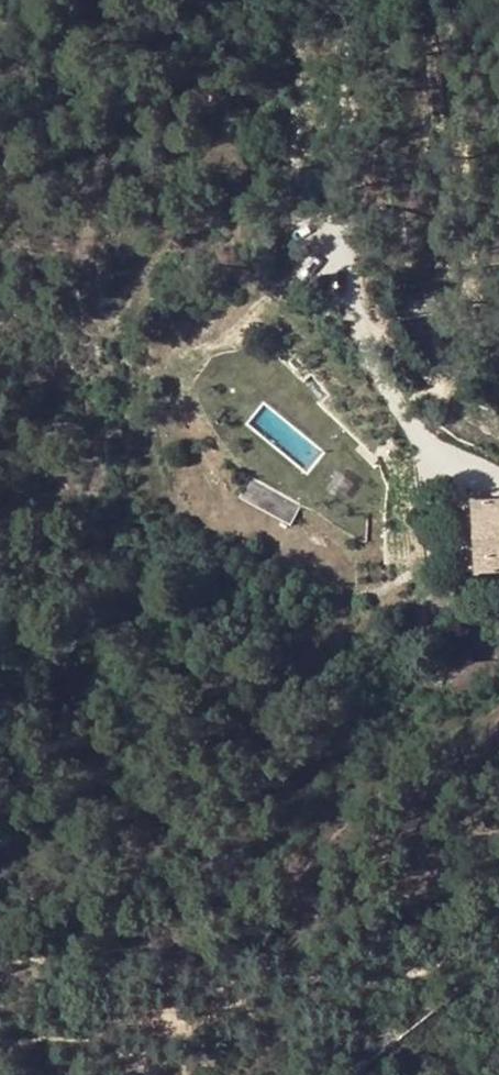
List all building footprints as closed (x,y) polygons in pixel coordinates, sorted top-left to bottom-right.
[(498,568),(498,493),(470,495),(471,524),(460,525),(460,539),(471,539),(474,569),(498,568)]
